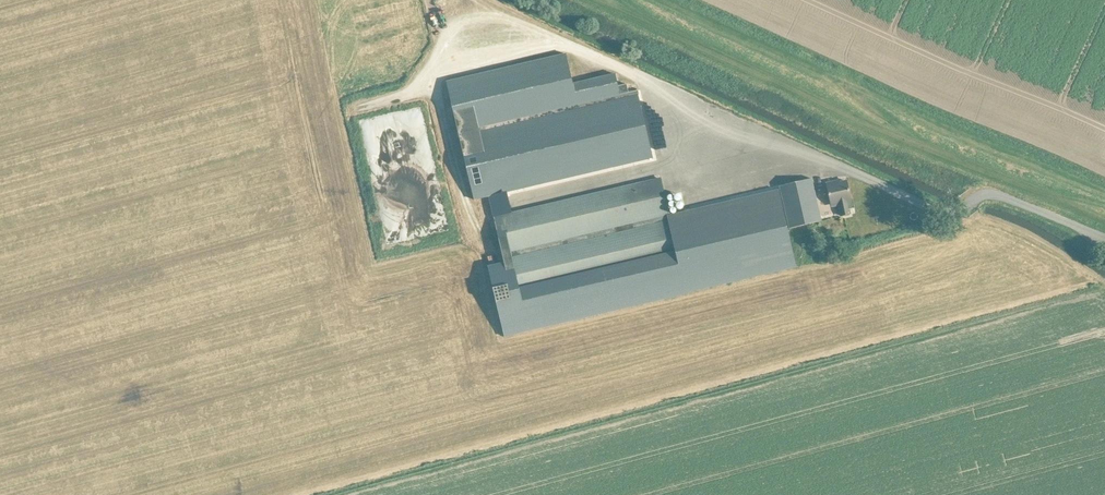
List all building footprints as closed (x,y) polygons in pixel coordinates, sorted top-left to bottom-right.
[(396,24),(405,24),(404,6),(396,7),(396,24)] [(566,54),(447,82),(474,200),(653,158),(637,91),(629,92),(627,84),(619,86),(616,74),(573,84),(566,54)] [(788,229),(779,189),(668,215),(659,178),(494,217),(504,263),(488,266),(503,332),(686,291),(685,289),(795,263),(788,229)] [(822,221),(812,178),(780,186),(780,189),(779,189),(788,229),(822,221)] [(827,186),(829,197),(831,204),(838,202),(839,205),(842,216),(850,214),(849,209),(854,208),(852,198),(851,198),(847,181),(827,186)]
